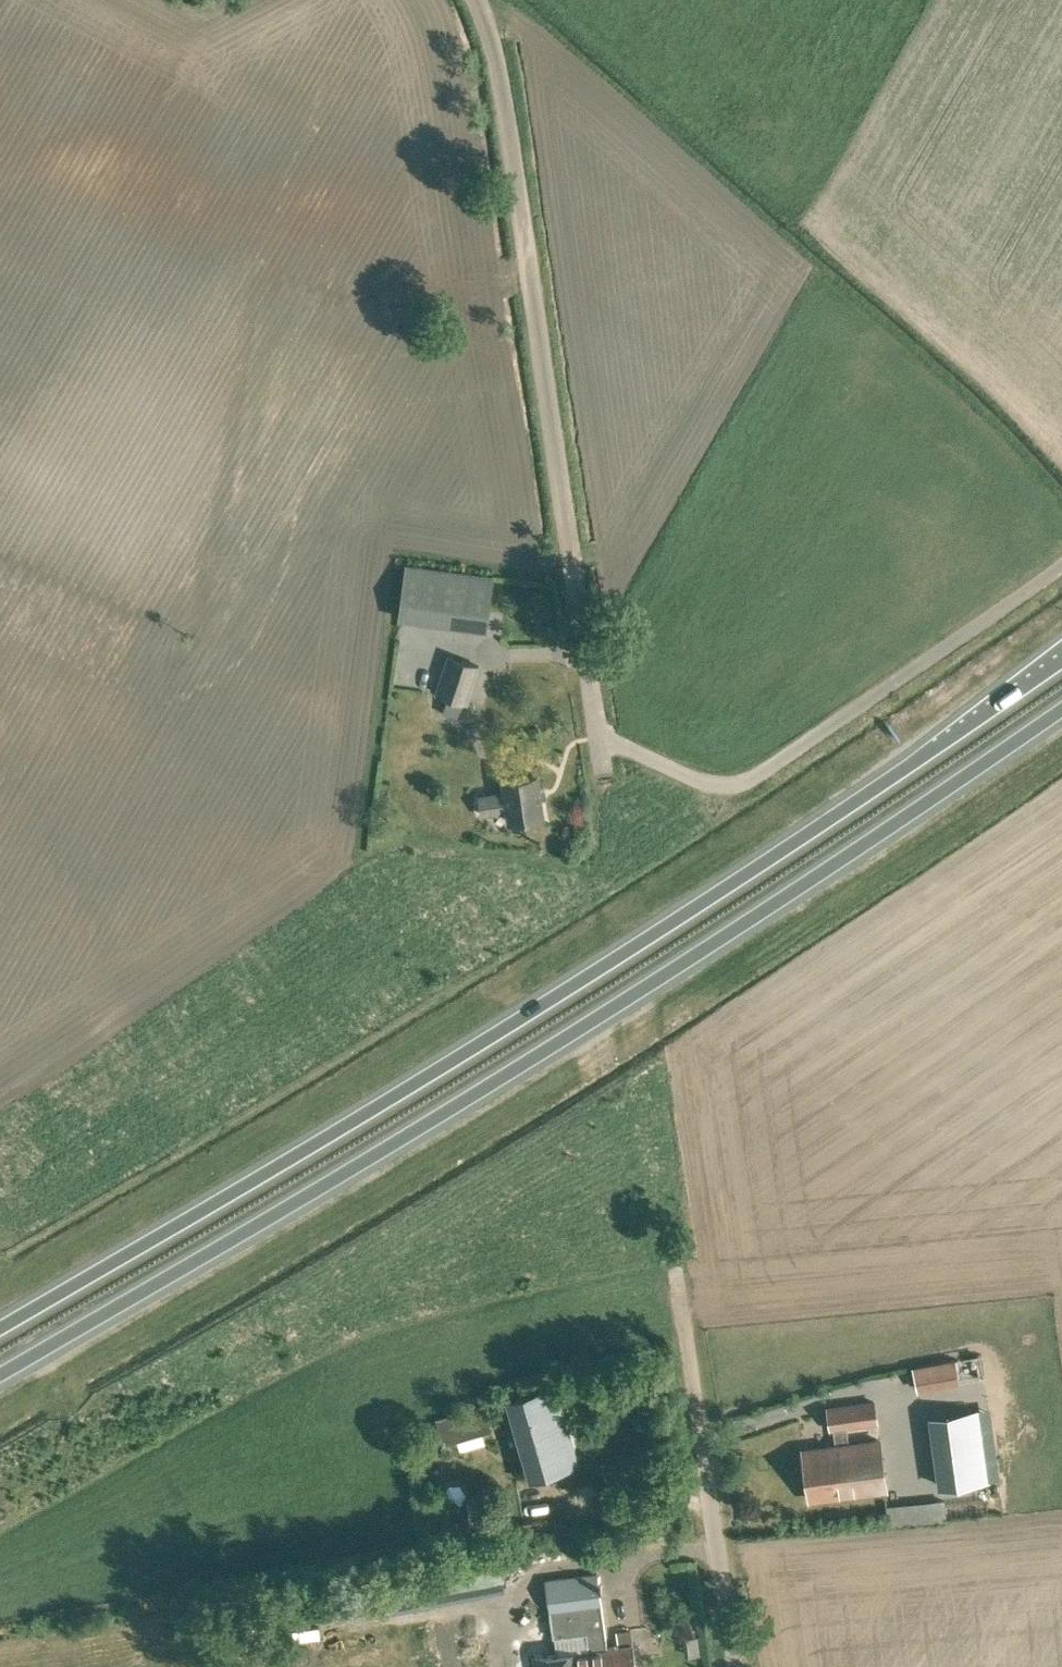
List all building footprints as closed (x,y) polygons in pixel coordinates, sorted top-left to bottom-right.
[(486,629),(493,577),(406,566),(399,617),(486,629)] [(467,703),(481,665),(448,653),(435,692),(467,703)] [(404,666),(405,684),(419,683),(418,665),(404,666)] [(543,815),(537,773),(502,779),(504,789),(477,793),(480,816),(507,812),(508,820),(543,815)] [(892,1369),(896,1392),(959,1379),(955,1357),(892,1369)] [(531,1476),(575,1463),(553,1386),(509,1399),(531,1476)] [(849,1443),(846,1427),(876,1423),(873,1400),(827,1405),(830,1429),(833,1428),(835,1445),(803,1450),(809,1498),(885,1488),(879,1439),(849,1443)] [(443,1443),(492,1428),(486,1404),(435,1418),(443,1443)] [(973,1410),(928,1416),(936,1485),(981,1480),(973,1410)] [(464,1439),(469,1453),(496,1443),(491,1429),(464,1439)] [(953,1512),(967,1509),(963,1494),(949,1497),(953,1512)] [(515,1582),(527,1582),(526,1565),(514,1566),(515,1582)] [(544,1578),(550,1629),(551,1628),(552,1637),(555,1637),(557,1652),(533,1655),(534,1666),(636,1666),(633,1643),(632,1643),(631,1631),(616,1633),(618,1645),(606,1646),(597,1571),(544,1578)]
